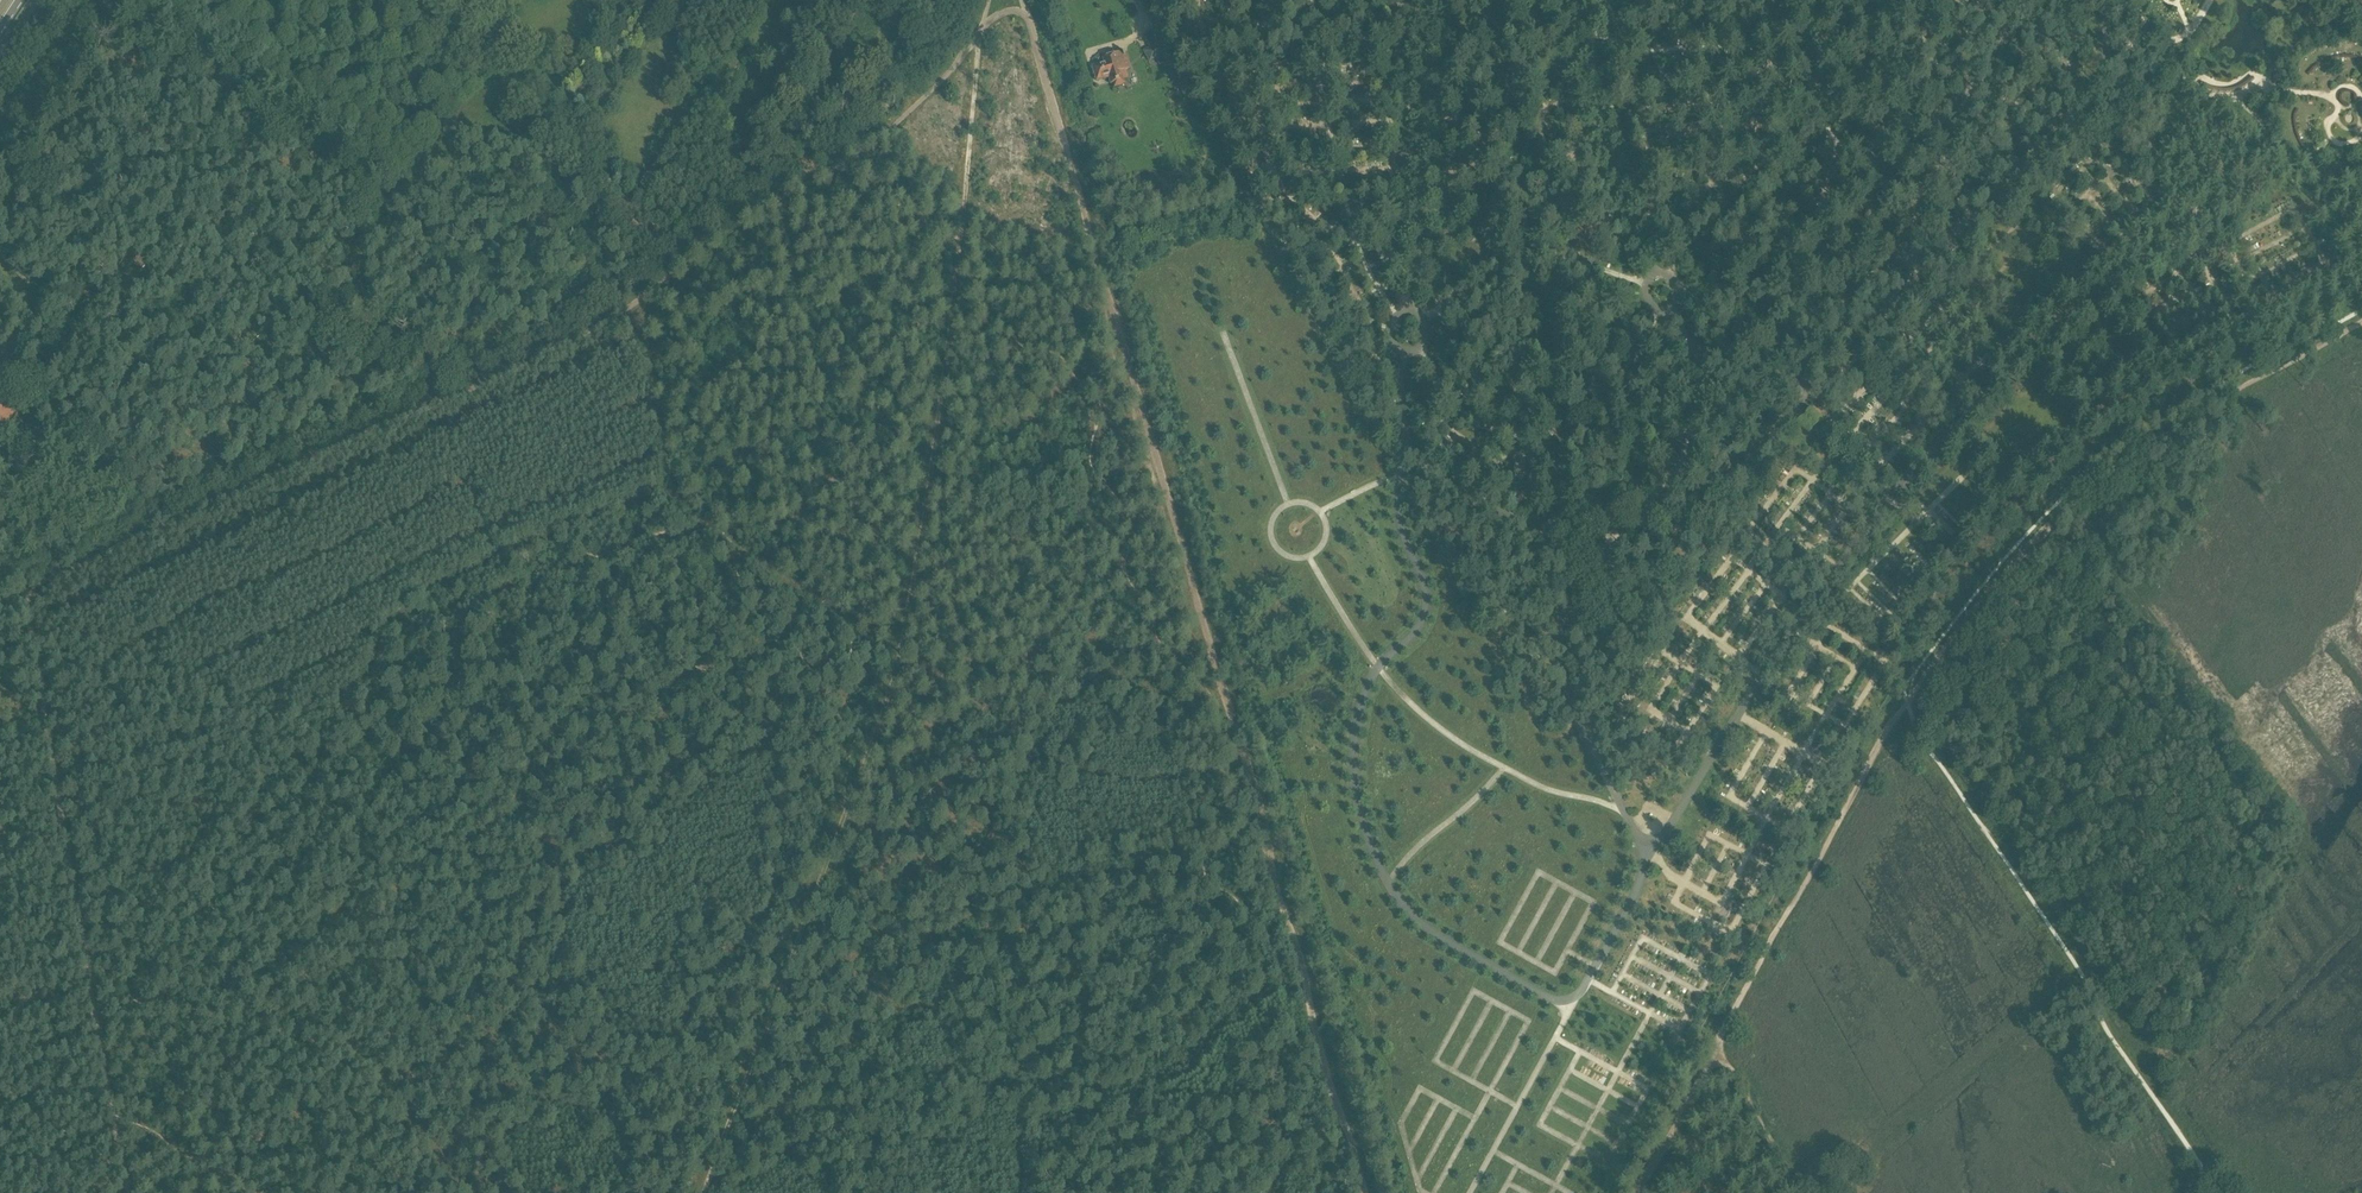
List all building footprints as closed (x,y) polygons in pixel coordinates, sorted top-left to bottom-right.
[(1124,52),(1104,59),(1105,64),(1093,67),(1098,81),(1110,77),(1111,83),(1114,84),(1128,79),(1125,70),(1130,69),(1124,52)] [(1184,83),(1177,68),(1170,72),(1178,86),(1184,83)] [(5,426),(15,410),(7,405),(9,403),(1,398),(0,399),(0,423),(5,426)]
